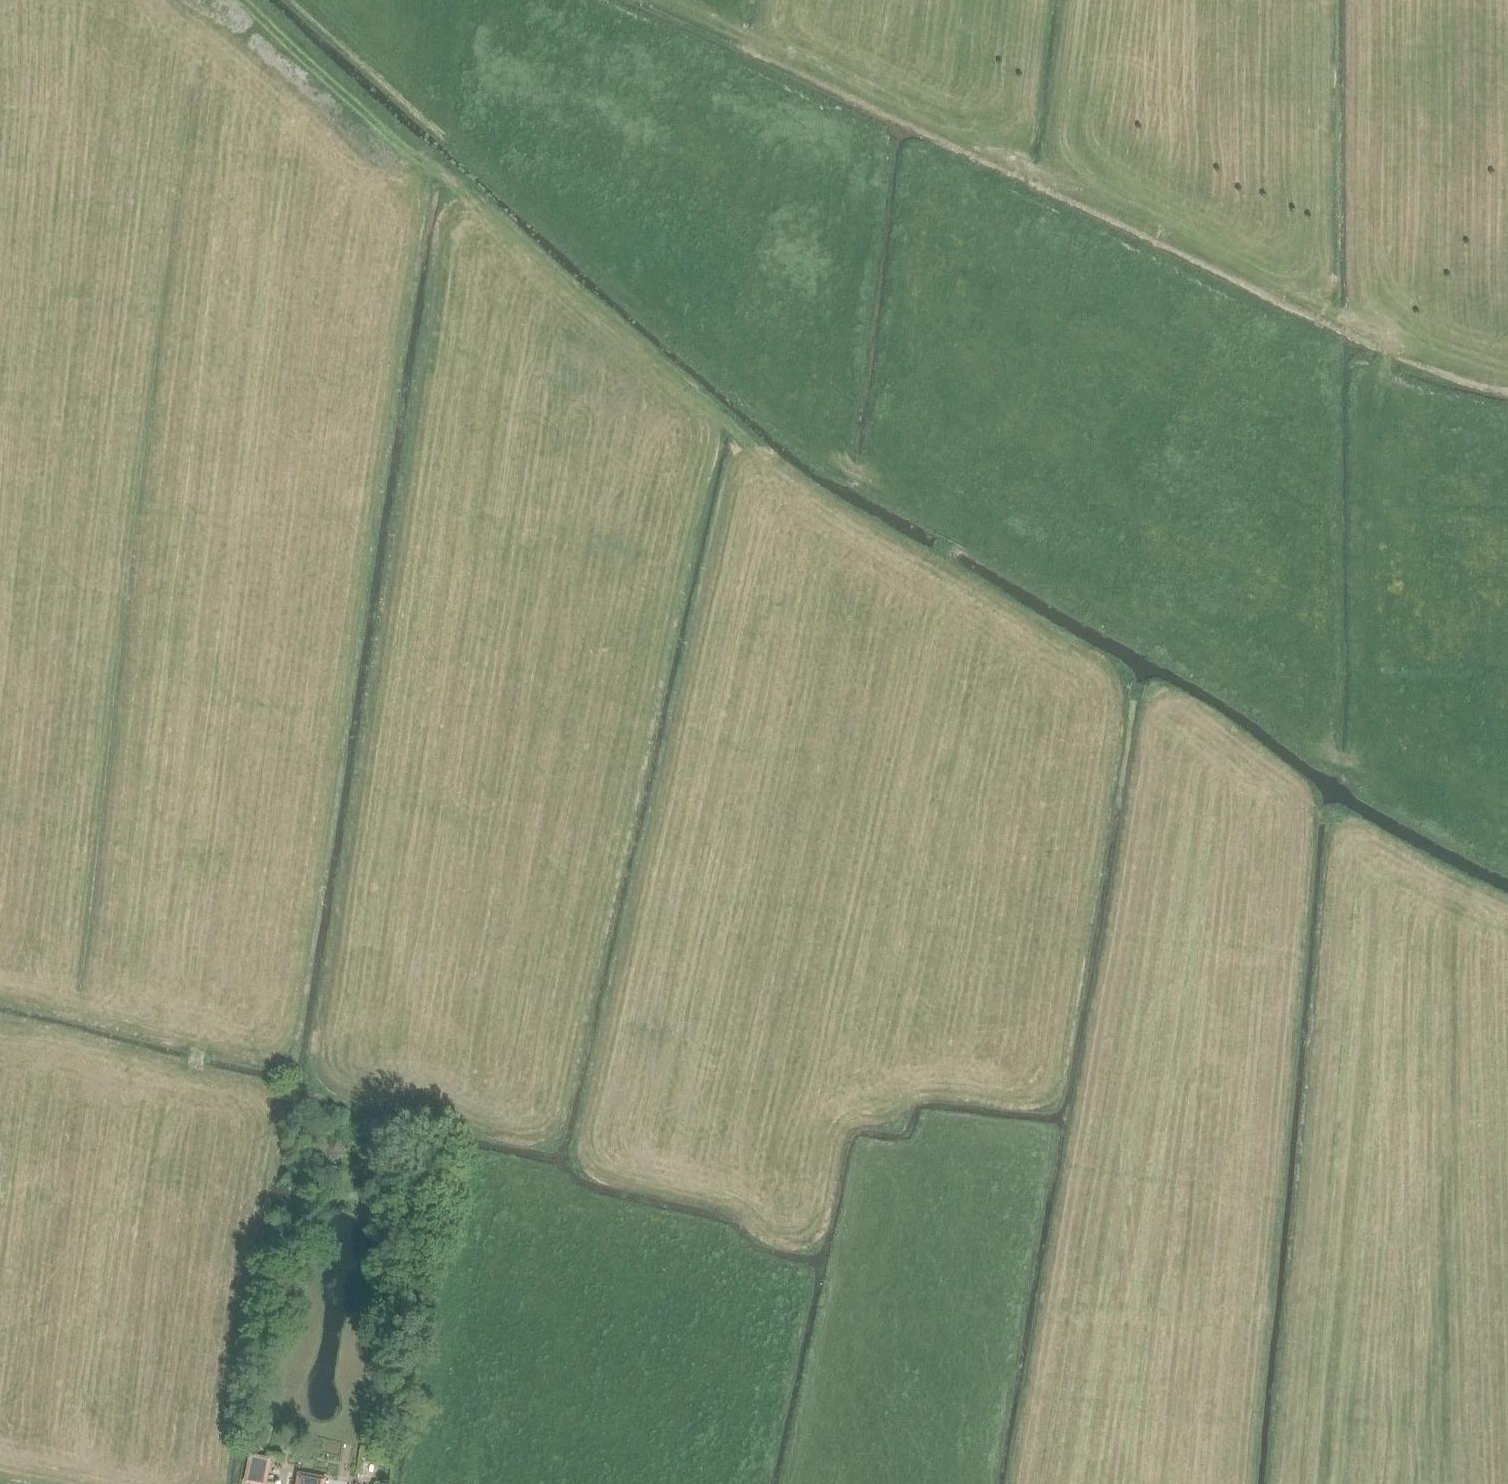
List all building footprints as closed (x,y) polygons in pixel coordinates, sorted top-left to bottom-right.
[(325,1479),(297,1474),(295,1483),(324,1483),(325,1479)]
